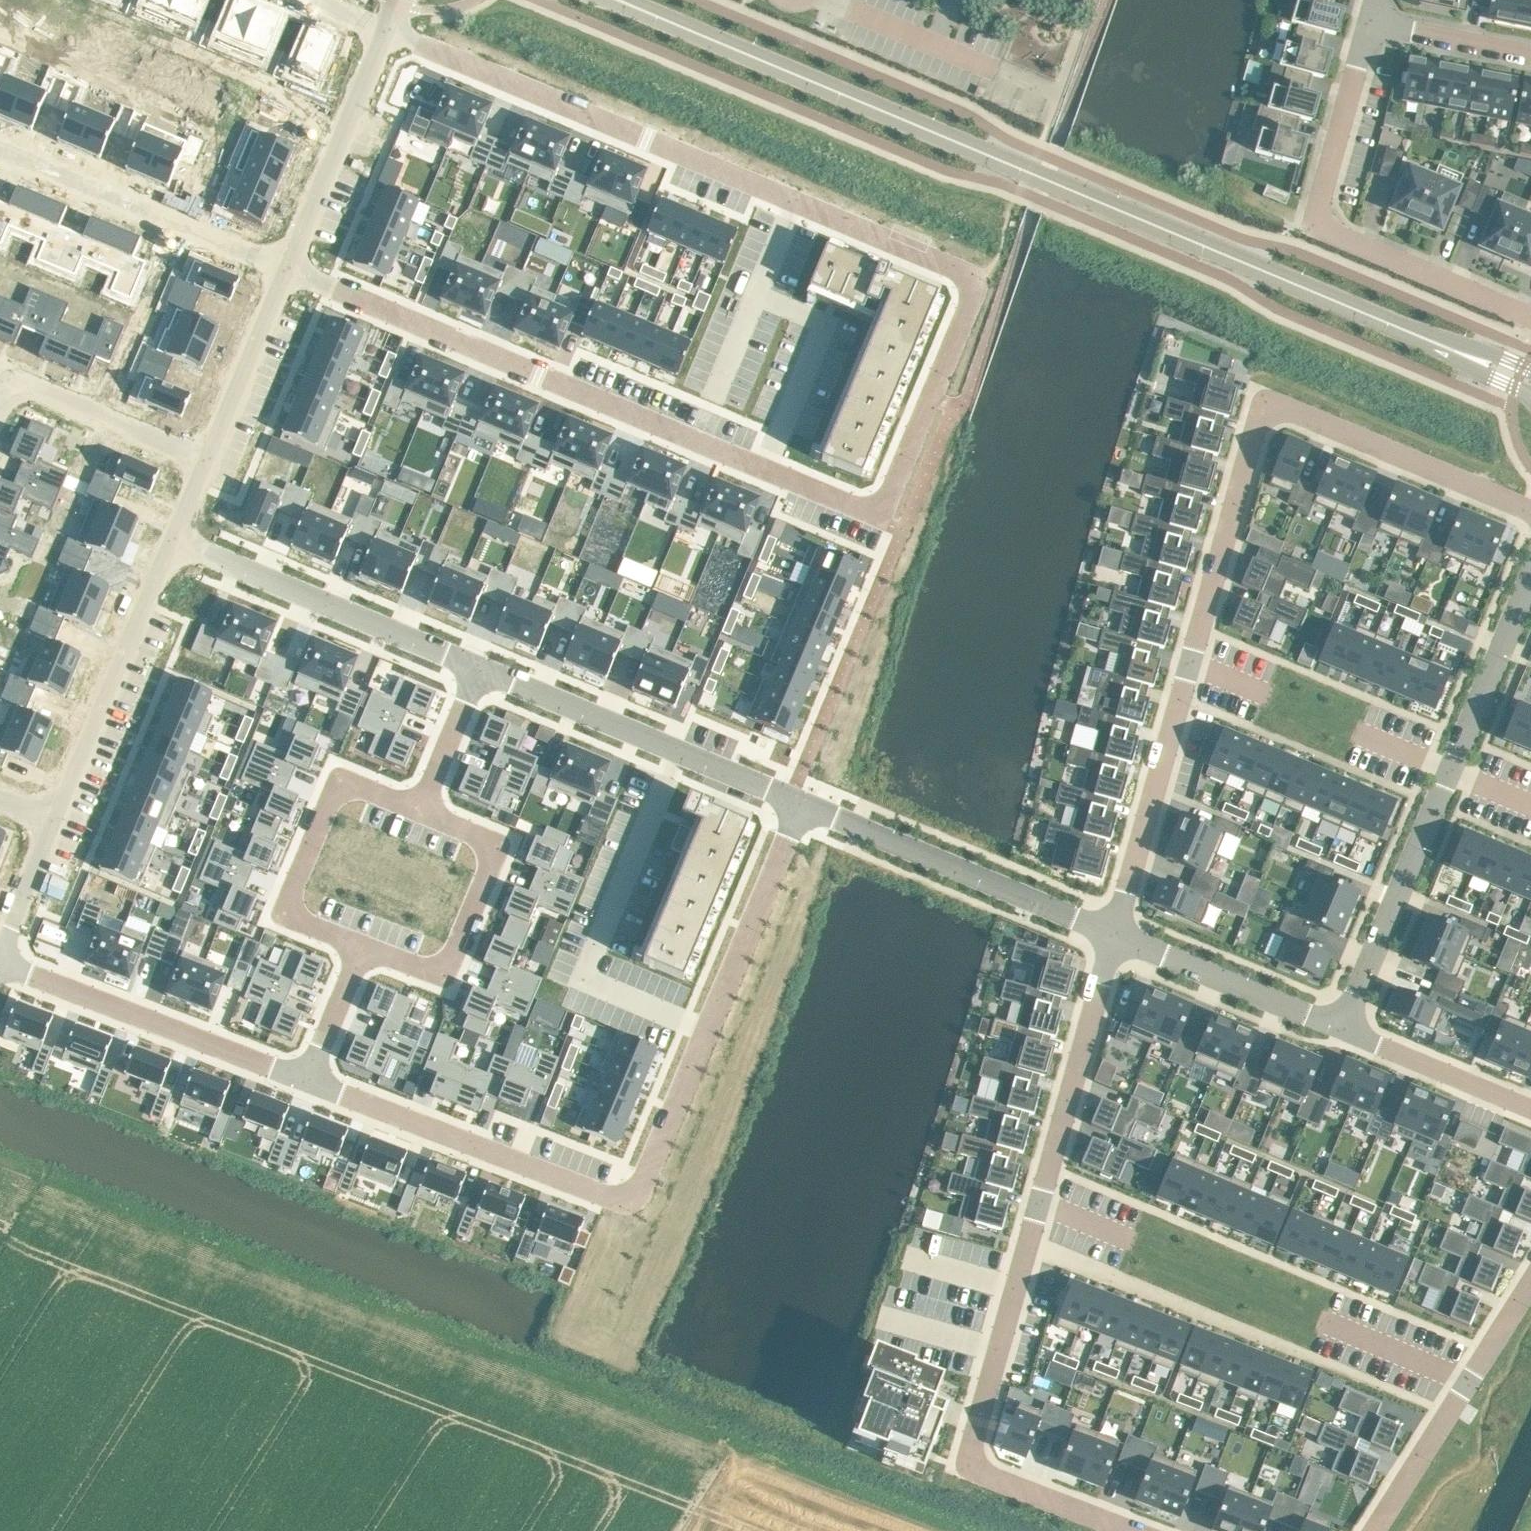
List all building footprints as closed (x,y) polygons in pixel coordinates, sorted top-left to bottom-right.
[(132,0),(114,0),(111,8),(126,15),(132,0)] [(176,0),(132,0),(126,15),(140,21),(144,13),(167,22),(171,13),(170,13),(176,0)] [(210,20),(195,14),(201,0),(176,0),(170,13),(171,13),(192,22),(185,39),(199,46),(210,20)] [(259,8),(240,0),(236,0),(225,26),(210,20),(199,46),(214,52),(218,44),(240,53),(259,8)] [(1323,31),(1335,35),(1341,13),(1329,9),(1332,0),(1305,0),(1305,3),(1297,0),(1291,22),(1298,24),(1323,31)] [(1418,3),(1466,12),(1468,0),(1419,0),(1418,3)] [(1518,0),(1473,0),(1472,3),(1489,7),(1487,16),(1513,22),(1518,0)] [(1513,22),(1530,25),(1530,0),(1518,0),(1513,22)] [(273,77),(284,51),(269,45),(281,17),(259,8),(240,53),(262,62),(258,70),(273,77)] [(1279,66),(1286,68),(1311,75),(1311,74),(1323,78),(1329,56),(1317,53),(1323,31),(1298,24),(1292,46),(1285,44),(1279,66)] [(298,57),(284,51),(273,77),(288,83),(291,74),(314,84),(323,62),(326,63),(330,53),(328,52),(333,39),(310,29),(298,57)] [(1,84),(0,87),(0,116),(11,121),(26,85),(5,76),(12,59),(0,54),(0,84),(1,84)] [(1425,101),(1432,64),(1422,62),(1422,59),(1411,57),(1410,60),(1403,97),(1425,101)] [(1446,106),(1454,66),(1442,63),(1442,66),(1432,64),(1425,101),(1446,106)] [(1467,110),(1474,73),(1464,71),(1465,68),(1454,66),(1446,106),(1467,110)] [(1305,96),(1311,75),(1286,68),(1280,89),(1273,87),(1267,107),(1311,120),(1317,99),(1305,96)] [(1474,73),(1467,110),(1488,114),(1496,74),(1485,72),(1484,75),(1474,73)] [(1496,74),(1488,114),(1510,118),(1517,82),(1507,79),(1507,76),(1496,74)] [(26,85),(11,121),(32,130),(43,102),(56,107),(66,82),(54,76),(46,94),(26,85)] [(66,82),(56,107),(69,113),(58,141),(79,149),(94,113),(71,104),(79,87),(66,82)] [(1523,83),(1516,120),(1530,123),(1530,84),(1523,83)] [(419,108),(409,133),(448,150),(452,139),(470,96),(448,87),(436,115),(419,108)] [(470,96),(452,139),(474,148),(470,159),(486,166),(497,140),(481,134),(492,106),(470,96)] [(94,113),(79,149),(98,158),(110,130),(124,136),(135,110),(120,104),(113,121),(94,113)] [(1311,120),(1267,107),(1260,105),(1253,129),(1261,131),(1255,152),(1299,164),(1305,142),(1293,139),(1299,118),(1311,121),(1311,120)] [(216,108),(211,120),(220,123),(225,111),(216,108)] [(135,110),(124,136),(134,140),(122,168),(143,177),(159,141),(138,132),(145,115),(135,110)] [(497,140),(486,166),(503,173),(506,164),(528,174),(547,129),(525,120),(513,147),(497,140)] [(1417,135),(1420,127),(1408,123),(1405,131),(1417,135)] [(1432,130),(1420,127),(1417,135),(1429,139),(1432,130)] [(1440,137),(1452,140),(1454,131),(1441,128),(1440,137)] [(547,129),(528,174),(551,183),(547,191),(564,198),(574,173),(558,166),(570,138),(547,129)] [(159,141),(143,177),(165,185),(176,158),(188,163),(199,137),(187,132),(179,149),(159,141)] [(1482,146),(1484,137),(1471,134),(1470,143),(1482,146)] [(261,135),(252,154),(286,169),(294,149),(261,135)] [(211,137),(206,149),(214,152),(219,141),(211,137)] [(1496,139),(1484,137),(1482,146),(1494,148),(1496,139)] [(1521,144),(1519,153),(1530,155),(1530,146),(1521,144)] [(1404,153),(1386,149),(1379,175),(1396,180),(1404,153)] [(574,173),(564,198),(580,205),(584,197),(606,206),(625,161),(602,152),(591,180),(574,173)] [(252,154),(244,173),(278,187),(286,169),(252,154)] [(625,161),(606,206),(628,215),(624,224),(641,231),(652,205),(635,199),(647,171),(625,161)] [(200,163),(195,175),(203,178),(208,167),(200,163)] [(1392,209),(1416,220),(1433,178),(1409,168),(1392,209)] [(244,173),(237,192),(270,206),(278,187),(244,173)] [(195,175),(190,187),(198,190),(203,178),(195,175)] [(1433,178),(1416,220),(1441,230),(1458,189),(1433,178)] [(1282,179),(1279,190),(1303,197),(1306,187),(1282,179)] [(1472,212),(1483,186),(1469,181),(1458,206),(1472,212)] [(1263,195),(1269,198),(1285,205),(1285,204),(1289,195),(1267,186),(1263,195)] [(1496,192),(1483,186),(1472,212),(1486,217),(1496,192)] [(1,246),(9,228),(27,235),(42,198),(18,188),(10,206),(0,202),(0,245),(1,246)] [(385,188),(377,207),(411,221),(419,202),(385,188)] [(237,192),(228,212),(262,226),(270,206),(237,192)] [(42,198),(27,235),(45,243),(37,261),(56,269),(72,232),(59,227),(67,208),(42,198)] [(661,200),(647,233),(666,242),(680,208),(661,200)] [(1505,257),(1523,216),(1498,206),(1481,247),(1505,257)] [(377,207),(369,227),(403,241),(411,221),(377,207)] [(680,208),(666,242),(685,250),(699,216),(680,208)] [(449,215),(444,227),(453,230),(457,218),(449,215)] [(699,216),(685,250),(704,258),(719,224),(699,216)] [(1523,216),(1505,257),(1530,267),(1530,264),(1530,219),(1523,216)] [(72,232),(56,269),(75,277),(83,259),(101,266),(116,229),(91,219),(84,237),(72,232)] [(719,224),(704,258),(724,266),(738,232),(719,224)] [(369,227),(361,246),(395,260),(403,241),(369,227)] [(116,229),(101,266),(118,273),(111,292),(131,300),(146,263),(133,258),(141,239),(116,229)] [(435,232),(430,244),(439,247),(444,236),(435,232)] [(448,241),(437,267),(452,273),(440,301),(463,310),(481,265),(459,256),(462,248),(448,241)] [(361,246),(353,265),(387,279),(395,260),(361,246)] [(826,249),(809,289),(863,312),(867,303),(878,307),(883,296),(890,299),(821,461),(861,478),(937,297),(887,276),(889,273),(879,269),(878,271),(826,249)] [(425,258),(420,270),(428,273),(433,262),(425,258)] [(481,265),(463,310),(485,319),(497,292),(511,298),(522,272),(507,266),(503,275),(481,265)] [(643,265),(639,273),(651,278),(655,270),(643,265)] [(176,281),(171,293),(197,304),(202,292),(229,304),(239,282),(203,267),(194,288),(176,281)] [(610,267),(607,276),(619,281),(622,272),(610,267)] [(420,270),(415,281),(423,285),(428,273),(420,270)] [(655,270),(651,278),(663,283),(666,275),(655,270)] [(522,272),(511,298),(526,304),(514,332),(536,341),(551,305),(552,306),(556,297),(544,291),(533,287),(537,279),(522,272)] [(637,279),(634,287),(645,292),(649,283),(637,279)] [(680,281),(677,289),(689,294),(692,285),(680,281)] [(649,283),(645,292),(657,297),(660,288),(649,283)] [(0,313),(0,341),(15,347),(22,328),(35,334),(50,297),(31,289),(23,307),(6,299),(0,313)] [(699,292),(695,300),(707,305),(711,297),(699,292)] [(171,293),(166,306),(183,313),(175,334),(210,349),(219,328),(192,316),(197,304),(171,293)] [(675,294),(671,303),(683,308),(686,299),(675,294)] [(50,297),(35,334),(47,339),(39,357),(64,367),(79,330),(62,323),(69,305),(50,297)] [(551,305),(536,341),(559,350),(570,322),(585,329),(588,320),(595,303),(581,297),(573,314),(564,311),(552,306),(551,305)] [(695,300),(692,308),(704,313),(707,305),(695,300)] [(588,320),(582,337),(601,345),(615,312),(595,303),(588,320)] [(615,312),(601,345),(620,353),(634,319),(615,312)] [(331,319),(323,339),(356,353),(356,354),(362,357),(371,336),(362,332),(367,323),(352,316),(348,326),(331,319)] [(79,330),(64,367),(88,378),(96,359),(109,365),(125,328),(105,319),(97,338),(79,330)] [(634,319),(620,353),(638,361),(652,327),(634,319)] [(652,327),(638,361),(657,369),(671,335),(652,327)] [(149,347),(143,360),(169,370),(174,358),(202,370),(210,349),(175,334),(166,355),(149,347)] [(671,335),(657,369),(677,377),(691,343),(671,335)] [(323,339),(315,357),(348,372),(356,354),(356,353),(323,339)] [(388,353),(383,364),(392,368),(397,356),(388,353)] [(315,357),(307,376),(340,390),(348,372),(315,357)] [(394,378),(383,404),(398,410),(402,402),(424,411),(442,366),(420,357),(409,384),(394,378)] [(143,360),(138,372),(155,379),(146,401),(182,416),(192,394),(164,383),(169,370),(143,360)] [(1178,360),(1173,379),(1196,385),(1190,405),(1190,406),(1216,413),(1216,414),(1224,416),(1228,418),(1235,392),(1231,391),(1223,389),(1227,374),(1178,360)] [(383,364),(379,376),(387,379),(392,368),(383,364)] [(442,366),(424,411),(446,420),(442,428),(457,435),(468,409),(453,403),(465,375),(442,366)] [(307,376),(299,395),(332,409),(333,409),(340,390),(307,376)] [(468,409),(457,435),(472,441),(476,433),(497,442),(516,397),(494,388),(482,415),(468,409)] [(373,390),(368,402),(376,405),(381,394),(373,390)] [(299,395),(291,414),(333,432),(342,412),(333,409),(332,409),(299,395)] [(516,397),(497,442),(520,451),(516,459),(531,466),(542,440),(527,434),(538,406),(516,397)] [(1168,399),(1162,417),(1185,423),(1179,444),(1206,452),(1205,453),(1213,455),(1217,456),(1224,431),(1220,429),(1212,427),(1216,414),(1216,413),(1190,406),(1190,405),(1168,399)] [(368,402),(363,414),(371,417),(376,405),(368,402)] [(291,414),(283,434),(316,448),(325,452),(333,432),(291,414)] [(542,440),(531,466),(546,472),(549,463),(571,473),(590,428),(568,419),(556,446),(542,440)] [(21,431),(10,457),(23,462),(18,474),(61,492),(69,473),(38,460),(45,443),(49,444),(55,430),(32,421),(27,434),(21,431)] [(590,428),(571,473),(593,482),(590,490),(605,497),(616,471),(601,465),(612,437),(590,428)] [(362,430),(357,442),(366,445),(371,434),(362,430)] [(1157,437),(1152,456),(1170,461),(1165,481),(1169,482),(1168,483),(1186,488),(1195,490),(1195,491),(1202,493),(1207,494),(1214,469),(1209,468),(1202,466),(1205,453),(1206,452),(1179,444),(1157,437)] [(311,454),(272,438),(267,451),(305,467),(311,454)] [(1278,463),(1269,485),(1291,494),(1287,502),(1299,507),(1309,481),(1298,477),(1310,449),(1288,440),(1282,453),(1280,452),(1276,462),(1278,463)] [(357,442),(353,454),(361,457),(366,445),(357,442)] [(616,471),(605,497),(620,503),(627,485),(648,494),(649,495),(664,459),(641,450),(630,477),(616,471)] [(97,471),(91,484),(117,495),(122,482),(150,493),(159,471),(146,466),(147,464),(137,460),(136,462),(123,456),(114,478),(97,471)] [(1309,481),(1299,507),(1310,512),(1314,503),(1334,512),(1353,467),(1332,458),(1320,486),(1309,481)] [(648,494),(644,503),(667,513),(664,521),(678,527),(689,502),(675,496),(686,468),(664,459),(649,495),(648,494)] [(1353,467),(1334,512),(1355,521),(1351,529),(1363,534),(1374,508),(1363,504),(1374,476),(1353,467)] [(371,486),(375,476),(356,469),(352,478),(371,486)] [(0,482),(0,526),(13,530),(18,517),(14,515),(22,498),(53,511),(61,492),(18,474),(13,487),(0,481),(0,482)] [(430,493),(436,481),(424,476),(419,489),(430,493)] [(1146,476),(1141,494),(1163,501),(1158,521),(1157,521),(1164,523),(1184,529),(1184,530),(1192,532),(1196,533),(1203,508),(1199,506),(1191,504),(1195,491),(1195,490),(1186,488),(1168,483),(1169,482),(1165,481),(1146,476)] [(403,501),(412,505),(417,494),(408,490),(386,481),(381,492),(403,501)] [(689,502),(678,527),(693,534),(697,525),(719,535),(738,490),(715,481),(704,508),(689,502)] [(249,515),(243,528),(265,537),(277,509),(290,514),(300,489),(287,484),(283,492),(262,483),(253,505),(251,504),(246,514),(249,515)] [(91,484),(86,497),(103,505),(94,525),(130,541),(139,519),(111,508),(117,495),(91,484)] [(1374,508),(1363,534),(1374,539),(1378,530),(1399,539),(1417,494),(1396,485),(1385,513),(1374,508)] [(300,489),(290,514),(303,520),(291,548),(312,557),(331,512),(310,503),(314,495),(300,489)] [(738,490),(719,535),(741,544),(737,552),(752,558),(763,533),(749,527),(760,499),(738,490)] [(1417,494),(1399,539),(1419,548),(1416,556),(1427,561),(1438,535),(1427,531),(1439,503),(1417,494)] [(473,511),(502,524),(507,511),(478,499),(473,511)] [(331,512),(312,557),(333,565),(345,538),(358,543),(368,518),(355,512),(352,521),(331,512)] [(1438,535),(1427,561),(1439,566),(1443,555),(1464,564),(1482,521),(1461,512),(1449,540),(1438,535)] [(1135,514),(1130,533),(1146,537),(1140,557),(1143,558),(1147,559),(1147,560),(1173,567),(1173,568),(1181,570),(1185,572),(1192,546),(1188,545),(1180,543),(1184,530),(1184,529),(1164,523),(1157,521),(1158,521),(1135,514)] [(517,531),(541,541),(548,525),(524,515),(517,531)] [(368,518),(358,543),(371,549),(359,576),(381,585),(399,540),(378,532),(382,523),(368,518)] [(1482,521),(1464,564),(1485,573),(1503,530),(1482,521)] [(68,539),(63,552),(88,563),(94,550),(121,562),(130,541),(94,525),(85,546),(68,539)] [(11,572),(6,561),(11,549),(33,559),(40,541),(13,530),(0,526),(0,576),(11,572)] [(504,542),(516,547),(521,535),(509,531),(504,542)] [(574,534),(567,550),(578,554),(584,539),(574,534)] [(768,536),(763,547),(772,551),(777,539),(768,536)] [(399,540),(381,585),(402,594),(413,566),(426,572),(437,546),(423,541),(420,549),(399,540)] [(437,546),(426,572),(439,577),(427,605),(449,614),(466,571),(465,571),(446,562),(450,552),(437,546)] [(763,547),(759,559),(767,563),(772,551),(763,547)] [(818,548),(810,567),(852,585),(861,565),(818,548)] [(63,552),(57,566),(74,573),(66,594),(102,609),(110,588),(83,576),(88,563),(63,552)] [(1125,553),(1119,571),(1142,578),(1136,598),(1163,606),(1162,607),(1170,609),(1174,610),(1181,585),(1177,583),(1169,581),(1173,568),(1173,567),(1147,560),(1147,559),(1143,558),(1140,557),(1125,553)] [(1252,560),(1242,585),(1272,598),(1272,597),(1279,600),(1279,599),(1286,582),(1308,591),(1317,571),(1282,557),(1277,570),(1255,561),(1252,560)] [(618,575),(651,588),(658,573),(624,559),(618,575)] [(810,567),(802,587),(810,590),(811,590),(844,604),(852,585),(810,567)] [(466,571),(449,614),(470,622),(481,595),(494,600),(505,575),(491,569),(488,578),(466,569),(465,571),(466,571)] [(655,588),(666,593),(673,578),(661,573),(655,588)] [(753,573),(748,585),(756,589),(761,577),(753,573)] [(505,575),(494,600),(507,606),(496,634),(517,642),(532,606),(531,606),(511,598),(518,580),(505,575)] [(748,585),(743,597),(751,600),(756,589),(748,585)] [(803,608),(837,623),(844,604),(811,590),(810,590),(803,608)] [(1114,591),(1109,610),(1123,614),(1118,634),(1118,635),(1152,644),(1152,645),(1159,647),(1164,649),(1171,623),(1166,622),(1159,620),(1162,607),(1163,606),(1136,598),(1114,591)] [(651,609),(665,614),(685,623),(691,607),(671,599),(658,593),(651,609)] [(40,607),(34,620),(60,631),(65,618),(93,630),(102,609),(66,594),(57,614),(40,607)] [(1357,595),(1353,603),(1365,608),(1368,600),(1357,595)] [(532,606),(517,642),(538,651),(550,623),(563,629),(573,603),(560,598),(556,606),(534,597),(531,606),(532,606)] [(1243,599),(1232,624),(1269,640),(1277,621),(1299,631),(1307,611),(1279,599),(1279,600),(1272,597),(1272,598),(1267,609),(1243,599)] [(1368,600),(1365,608),(1377,613),(1380,605),(1368,600)] [(573,603),(563,629),(576,634),(564,662),(585,671),(604,626),(583,617),(586,609),(573,603)] [(794,604),(786,624),(829,641),(837,623),(803,608),(794,604)] [(1397,605),(1393,613),(1405,618),(1409,610),(1397,605)] [(220,633),(213,650),(214,650),(236,660),(255,615),(232,606),(220,633)] [(731,609),(726,620),(735,624),(740,612),(731,609)] [(1409,610),(1405,618),(1417,623),(1420,615),(1409,610)] [(1444,611),(1439,623),(1465,633),(1470,622),(1444,611)] [(255,615),(236,660),(258,669),(265,652),(277,624),(255,615)] [(34,620),(28,634),(46,641),(37,662),(73,677),(82,656),(54,644),(60,631),(34,620)] [(726,620),(722,632),(730,635),(735,624),(726,620)] [(786,624),(778,642),(821,660),(829,641),(786,624)] [(202,625),(192,651),(210,659),(214,650),(213,650),(220,633),(202,625)] [(604,626),(585,671),(606,680),(618,652),(631,657),(641,632),(628,626),(624,635),(604,626)] [(1353,635),(1339,669),(1358,677),(1376,635),(1356,626),(1355,628),(1352,635),(1353,635)] [(1432,626),(1428,635),(1440,640),(1444,631),(1432,626)] [(1334,627),(1320,661),(1339,669),(1353,635),(1352,635),(1334,627)] [(1103,630),(1098,648),(1120,655),(1115,675),(1115,676),(1141,683),(1141,684),(1149,686),(1153,687),(1160,662),(1156,661),(1148,658),(1152,645),(1152,644),(1118,635),(1118,634),(1103,630)] [(641,632),(631,657),(644,663),(632,691),(653,700),(672,655),(651,646),(655,638),(641,632)] [(1376,635),(1358,677),(1377,685),(1391,651),(1392,652),(1396,643),(1376,635)] [(313,640),(295,684),(317,694),(336,649),(313,640)] [(778,642),(770,662),(779,666),(779,665),(813,679),(821,660),(778,642)] [(336,649),(317,694),(339,703),(346,686),(358,658),(336,649)] [(721,649),(716,660),(724,664),(729,652),(721,649)] [(1391,651),(1377,685),(1396,693),(1410,659),(1392,652),(1391,651)] [(258,669),(254,677),(273,685),(284,660),(265,652),(258,669)] [(672,655),(653,700),(674,708),(686,681),(699,686),(710,661),(696,655),(693,664),(672,655)] [(1410,659),(1396,693),(1415,701),(1429,667),(1428,667),(1410,659)] [(284,660),(273,685),(286,691),(297,665),(284,660)] [(716,660),(711,672),(720,675),(724,664),(716,660)] [(1429,667),(1415,701),(1434,709),(1451,669),(1431,660),(1428,667),(1429,667)] [(11,675),(5,689),(31,699),(36,686),(64,698),(73,677),(37,662),(28,682),(11,675)] [(772,683),(771,684),(805,698),(813,679),(779,665),(779,666),(772,683)] [(1092,668),(1087,687),(1098,690),(1092,710),(1104,713),(1104,714),(1130,721),(1130,722),(1138,725),(1142,726),(1149,700),(1145,699),(1137,697),(1141,684),(1141,683),(1115,676),(1115,675),(1092,668)] [(373,690),(365,709),(400,723),(405,711),(426,720),(437,694),(400,679),(392,698),(373,690)] [(708,679),(703,691),(712,694),(716,683),(708,679)] [(763,679),(755,699),(797,717),(805,698),(771,684),(772,683),(763,679)] [(179,680),(171,699),(205,714),(205,713),(213,694),(179,680)] [(339,703),(335,711),(354,719),(365,694),(346,686),(339,703)] [(0,702),(17,709),(8,730),(44,745),(53,724),(26,712),(31,699),(5,689),(0,702)] [(171,699),(163,718),(197,732),(197,733),(206,737),(214,716),(205,713),(205,714),(171,699)] [(755,699),(746,718),(755,722),(789,736),(797,717),(755,699)] [(1504,738),(1525,747),(1530,732),(1530,710),(1518,705),(1504,738)] [(1082,707),(1076,725),(1099,732),(1093,752),(1093,753),(1120,760),(1119,761),(1127,763),(1131,764),(1138,739),(1134,738),(1126,735),(1130,722),(1130,721),(1104,714),(1104,713),(1092,710),(1082,707)] [(365,709),(357,728),(376,736),(368,754),(405,770),(416,744),(395,736),(400,723),(365,709)] [(245,717),(240,728),(249,732),(253,720),(245,717)] [(490,717),(480,742),(501,751),(495,763),(530,778),(538,759),(520,751),(527,732),(490,717)] [(163,718),(155,737),(189,751),(197,733),(197,732),(163,718)] [(257,743),(249,762),(291,780),(297,767),(309,773),(320,747),(315,745),(320,732),(298,723),(291,737),(295,739),(288,756),(257,743)] [(240,728),(235,740),(244,743),(249,732),(240,728)] [(2,768),(8,754),(36,766),(44,745),(8,730),(0,750),(0,767),(2,768)] [(1224,732),(1205,776),(1225,784),(1229,773),(1243,740),(1224,732)] [(155,737),(148,756),(181,770),(182,769),(189,751),(155,737)] [(1243,740),(1229,773),(1247,781),(1248,781),(1262,748),(1243,740)] [(541,767),(530,793),(544,799),(548,788),(570,797),(588,755),(565,745),(554,773),(541,767)] [(1071,746),(1066,764),(1088,770),(1083,790),(1082,791),(1109,799),(1116,802),(1121,803),(1128,777),(1123,776),(1116,774),(1119,761),(1120,760),(1093,753),(1093,752),(1071,746)] [(1247,781),(1244,790),(1263,798),(1281,756),(1262,748),(1248,781),(1247,781)] [(229,754),(225,766),(233,769),(238,758),(229,754)] [(588,755),(570,797),(592,807),(593,807),(599,792),(611,764),(588,755)] [(148,756),(140,775),(182,792),(190,773),(182,769),(181,770),(148,756)] [(1281,756),(1263,798),(1282,806),(1300,763),(1281,756)] [(249,762),(241,781),(272,794),(265,811),(261,810),(255,823),(278,833),(283,820),(289,823),(299,797),(286,792),(291,780),(249,762)] [(469,767),(459,792),(496,808),(504,789),(522,797),(530,778),(495,763),(490,776),(469,767)] [(1300,763),(1282,806),(1302,814),(1305,805),(1319,771),(1300,763)] [(225,766),(220,778),(228,781),(233,769),(225,766)] [(1319,771),(1305,805),(1323,812),(1323,813),(1337,779),(1319,771)] [(140,775),(132,793),(174,811),(182,792),(140,775)] [(1323,812),(1320,819),(1339,827),(1356,787),(1337,779),(1323,813),(1323,812)] [(1060,784),(1055,803),(1077,809),(1072,829),(1072,830),(1098,837),(1098,838),(1106,840),(1110,841),(1117,816),(1113,815),(1105,813),(1109,799),(1082,791),(1083,790),(1060,784)] [(1356,787),(1339,827),(1357,835),(1358,835),(1375,795),(1356,787)] [(132,793),(124,812),(158,826),(157,827),(166,831),(174,811),(132,793)] [(219,794),(214,806),(223,809),(227,798),(219,794)] [(603,794),(593,819),(607,825),(617,799),(603,794)] [(1206,795),(1202,803),(1214,808),(1218,800),(1206,795)] [(1357,835),(1356,837),(1377,846),(1380,838),(1384,840),(1387,841),(1391,830),(1388,829),(1385,827),(1395,803),(1375,795),(1358,835),(1357,835)] [(630,958),(629,959),(686,983),(751,827),(712,811),(714,807),(691,798),(682,818),(704,827),(646,964),(630,958)] [(1225,803),(1222,812),(1233,817),(1237,808),(1225,803)] [(214,806),(209,818),(218,821),(223,809),(214,806)] [(1237,808),(1233,817),(1245,821),(1248,813),(1237,808)] [(124,812),(116,831),(150,845),(150,844),(157,827),(158,826),(124,812)] [(1183,815),(1174,837),(1203,848),(1217,855),(1226,834),(1236,838),(1241,827),(1216,816),(1211,827),(1183,815)] [(215,842),(207,861),(250,879),(255,867),(268,872),(278,847),(273,845),(278,833),(255,823),(250,837),(253,838),(246,855),(215,842)] [(1049,823),(1044,841),(1057,845),(1051,866),(1075,873),(1074,875),(1085,878),(1085,876),(1099,880),(1106,854),(1102,853),(1094,851),(1098,838),(1098,837),(1072,830),(1072,829),(1049,823)] [(1260,825),(1257,833),(1268,838),(1272,830),(1260,825)] [(536,838),(525,863),(538,869),(533,881),(576,899),(584,880),(553,867),(560,850),(563,851),(570,837),(547,827),(542,840),(536,838)] [(683,827),(679,835),(690,839),(693,831),(683,827)] [(198,830),(193,841),(201,845),(206,833),(198,830)] [(1272,830),(1268,838),(1277,842),(1275,845),(1286,850),(1288,843),(1278,839),(1280,833),(1272,830)] [(116,831),(108,850),(148,867),(157,847),(150,844),(150,845),(116,831)] [(1465,832),(1451,866),(1471,875),(1485,841),(1465,832)] [(679,835),(676,842),(687,847),(690,839),(679,835)] [(1174,837),(1165,858),(1196,870),(1191,882),(1217,892),(1222,881),(1208,875),(1217,855),(1203,848),(1174,837)] [(1299,839),(1295,847),(1307,852),(1310,844),(1299,839)] [(193,841),(188,853),(196,856),(201,845),(193,841)] [(1485,841),(1471,875),(1491,883),(1505,849),(1485,841)] [(676,842),(669,850),(684,855),(687,847),(676,842)] [(1310,844),(1307,852),(1319,857),(1322,849),(1310,844)] [(1505,849),(1491,883),(1511,892),(1525,858),(1505,849)] [(108,850),(100,869),(140,887),(148,867),(108,850)] [(1336,855),(1333,863),(1345,868),(1348,859),(1336,855)] [(1511,892),(1530,900),(1530,860),(1525,858),(1511,892)] [(1348,859),(1345,868),(1356,873),(1360,864),(1348,859)] [(1309,860),(1304,871),(1314,876),(1305,897),(1312,900),(1312,899),(1348,914),(1357,893),(1329,881),(1334,870),(1309,860)] [(207,861),(199,881),(230,894),(223,911),(219,909),(213,924),(236,933),(241,920),(247,922),(257,897),(245,891),(250,879),(207,861)] [(182,867),(177,879),(186,882),(190,871),(182,867)] [(177,879),(172,891),(181,894),(186,882),(177,879)] [(515,888),(504,913),(510,916),(505,928),(527,937),(533,924),(529,922),(537,905),(568,918),(576,899),(533,881),(528,893),(515,888)] [(1162,882),(1152,904),(1166,910),(1165,912),(1175,916),(1175,914),(1200,924),(1210,903),(1212,904),(1217,892),(1191,882),(1187,893),(1162,882)] [(1449,896),(1445,904),(1457,909),(1460,901),(1449,896)] [(1286,913),(1282,924),(1307,935),(1312,924),(1339,935),(1348,914),(1312,899),(1312,900),(1304,920),(1286,913)] [(1460,901),(1457,909),(1469,914),(1472,906),(1460,901)] [(1237,902),(1233,912),(1236,913),(1244,917),(1249,906),(1237,902)] [(87,903),(77,929),(91,934),(101,908),(87,903)] [(1489,913),(1485,921),(1497,926),(1500,918),(1489,913)] [(1429,918),(1420,939),(1463,957),(1463,956),(1472,936),(1482,940),(1487,929),(1462,918),(1457,929),(1429,918)] [(1282,924),(1277,935),(1292,942),(1283,964),(1296,969),(1296,971),(1295,971),(1305,975),(1306,973),(1319,979),(1328,957),(1302,946),(1307,935),(1282,924)] [(120,936),(107,973),(130,981),(147,936),(124,927),(120,936)] [(1506,927),(1503,935),(1515,940),(1518,931),(1506,927)] [(91,947),(85,964),(107,973),(120,936),(99,928),(96,936),(95,936),(91,947)] [(494,938),(484,963),(497,968),(491,981),(534,998),(542,979),(511,966),(518,949),(522,951),(527,937),(505,928),(500,940),(494,938)] [(155,929),(145,955),(159,960),(169,935),(155,929)] [(1518,931),(1515,940),(1526,945),(1530,936),(1518,931)] [(169,935),(159,960),(173,966),(183,940),(169,935)] [(1420,939),(1411,960),(1439,971),(1435,982),(1460,993),(1465,982),(1456,978),(1466,957),(1463,956),(1463,957),(1420,939)] [(1016,942),(1011,961),(1034,967),(1028,987),(1054,994),(1054,996),(1061,998),(1066,999),(1073,974),(1061,970),(1065,956),(1016,942)] [(260,960),(252,979),(287,994),(292,982),(312,990),(323,965),(286,949),(278,968),(260,960)] [(183,952),(167,996),(189,1004),(206,961),(183,952)] [(206,961),(189,1004),(212,1013),(229,970),(206,961)] [(237,961),(227,987),(241,992),(251,966),(237,961)] [(252,979),(244,998),(262,1006),(255,1025),(291,1040),(302,1015),(281,1006),(287,994),(252,979)] [(473,987),(463,1013),(468,1015),(463,1028),(485,1038),(491,1023),(488,1022),(495,1004),(526,1017),(534,998),(491,981),(486,993),(473,987)] [(1005,981),(1000,999),(1023,1005),(1017,1026),(1043,1033),(1043,1034),(1055,1038),(1062,1012),(1050,1009),(1054,996),(1054,994),(1028,987),(1005,981)] [(1435,982),(1430,994),(1455,1005),(1460,993),(1435,982)] [(378,986),(367,1012),(388,1020),(382,1033),(417,1047),(425,1028),(407,1020),(414,1002),(378,986)] [(1126,1013),(1115,1038),(1127,1043),(1130,1034),(1151,1043),(1170,998),(1149,990),(1137,1018),(1126,1013)] [(1399,991),(1389,1013),(1402,1018),(1402,1020),(1411,1024),(1412,1022),(1434,1032),(1443,1011),(1479,1026),(1488,1005),(1460,993),(1455,1005),(1430,994),(1426,1002),(1399,991)] [(1170,998),(1151,1043),(1152,1044),(1153,1041),(1173,1050),(1168,1060),(1180,1065),(1190,1040),(1179,1035),(1191,1007),(1170,998)] [(567,1012),(538,1000),(530,1019),(559,1031),(567,1012)] [(1498,1032),(1486,1060),(1507,1069),(1526,1024),(1505,1015),(1509,1007),(1497,1002),(1487,1028),(1498,1032)] [(17,1003),(3,1038),(39,1052),(32,1071),(44,1075),(54,1050),(42,1045),(53,1017),(17,1003)] [(576,1015),(571,1027),(579,1031),(584,1019),(576,1015)] [(1190,1040),(1180,1065),(1191,1070),(1194,1061),(1215,1070),(1234,1025),(1213,1016),(1201,1044),(1190,1040)] [(995,1019),(989,1038),(1012,1044),(1006,1064),(1032,1071),(1032,1073),(1044,1076),(1051,1051),(1047,1050),(1039,1048),(1043,1034),(1043,1033),(1017,1026),(995,1019)] [(1507,1069),(1529,1078),(1530,1072),(1530,1026),(1526,1024),(1507,1069)] [(76,1025),(62,1060),(99,1074),(91,1094),(103,1098),(112,1073),(101,1069),(112,1039),(76,1025)] [(1234,1025),(1215,1070),(1236,1079),(1232,1087),(1244,1092),(1255,1067),(1244,1062),(1255,1034),(1234,1025)] [(357,1036),(346,1062),(383,1077),(391,1058),(409,1066),(417,1047),(382,1033),(377,1045),(357,1036)] [(617,1033),(609,1053),(649,1069),(657,1050),(617,1033)] [(438,1034),(424,1071),(437,1076),(430,1095),(455,1104),(470,1065),(452,1058),(458,1041),(438,1034)] [(1255,1067),(1244,1092),(1255,1097),(1259,1088),(1279,1097),(1280,1097),(1298,1052),(1277,1043),(1266,1071),(1255,1067)] [(571,1045),(566,1057),(574,1060),(579,1048),(571,1045)] [(135,1048),(125,1074),(143,1081),(139,1090),(158,1097),(150,1116),(162,1121),(172,1095),(160,1090),(171,1062),(135,1048)] [(513,1062),(499,1100),(524,1109),(531,1091),(544,1096),(559,1059),(539,1051),(532,1069),(513,1062)] [(1298,1052),(1280,1097),(1300,1106),(1296,1117),(1308,1121),(1318,1096),(1307,1091),(1320,1061),(1298,1052)] [(609,1053),(601,1072),(607,1075),(608,1074),(641,1088),(649,1069),(609,1053)] [(470,1065),(455,1104),(479,1114),(487,1095),(499,1100),(513,1062),(494,1055),(488,1072),(470,1065)] [(566,1057),(561,1069),(570,1072),(574,1060),(566,1057)] [(984,1058),(979,1076),(1001,1082),(996,1103),(1022,1110),(1021,1112),(1033,1115),(1040,1090),(1028,1086),(1032,1073),(1032,1071),(1006,1064),(984,1058)] [(1346,1061),(1331,1097),(1351,1105),(1347,1114),(1348,1115),(1367,1070),(1346,1061)] [(1367,1070),(1348,1115),(1369,1123),(1365,1132),(1377,1136),(1387,1111),(1376,1106),(1388,1079),(1367,1070)] [(194,1071),(180,1106),(216,1120),(209,1139),(221,1143),(231,1118),(219,1113),(230,1085),(194,1071)] [(607,1075),(600,1093),(633,1107),(641,1088),(608,1074),(607,1075)] [(556,1083),(551,1095),(560,1098),(564,1086),(556,1083)] [(1387,1111),(1377,1136),(1388,1141),(1391,1133),(1412,1142),(1431,1097),(1410,1088),(1398,1116),(1387,1111)] [(253,1093),(243,1119),(261,1127),(257,1136),(275,1143),(268,1161),(280,1166),(289,1140),(278,1136),(289,1107),(253,1093)] [(592,1111),(592,1112),(625,1126),(633,1107),(600,1093),(592,1111)] [(551,1095),(547,1107),(555,1110),(560,1098),(551,1095)] [(973,1096),(968,1115),(991,1121),(985,1141),(1011,1148),(1011,1150),(1023,1153),(1030,1128),(1018,1125),(1021,1112),(1022,1110),(996,1103),(973,1096)] [(1318,1096),(1308,1121),(1319,1126),(1330,1101),(1318,1096)] [(1101,1100),(1091,1125),(1121,1138),(1122,1136),(1128,1139),(1136,1122),(1158,1131),(1166,1111),(1131,1097),(1126,1110),(1121,1108),(1114,1105),(1101,1100)] [(1431,1097),(1412,1142),(1433,1150),(1429,1159),(1441,1164),(1452,1138),(1441,1133),(1452,1105),(1431,1097)] [(583,1107),(575,1127),(617,1145),(625,1126),(592,1112),(592,1111),(583,1107)] [(289,1140),(280,1166),(291,1170),(299,1151),(316,1158),(320,1149),(338,1156),(348,1130),(311,1116),(301,1144),(289,1140)] [(1461,1122),(1454,1139),(1475,1148),(1481,1131),(1461,1122)] [(1197,1124),(1194,1132),(1205,1137),(1209,1129),(1197,1124)] [(1498,1144),(1526,1156),(1519,1173),(1518,1174),(1522,1176),(1530,1180),(1530,1139),(1504,1128),(1498,1144)] [(1209,1129),(1205,1137),(1217,1142),(1221,1134),(1209,1129)] [(962,1135),(957,1153),(980,1160),(974,1180),(1000,1187),(1000,1189),(1012,1192),(1019,1167),(1007,1163),(1011,1150),(1011,1148),(985,1141),(962,1135)] [(1092,1139),(1082,1164),(1101,1172),(1100,1175),(1110,1179),(1111,1177),(1119,1180),(1126,1161),(1148,1170),(1157,1151),(1128,1139),(1122,1136),(1121,1138),(1117,1149),(1092,1139)] [(349,1163),(339,1189),(350,1193),(358,1174),(394,1188),(407,1153),(370,1139),(360,1167),(349,1163)] [(1232,1146),(1229,1154),(1241,1159),(1244,1150),(1232,1146)] [(1244,1150),(1241,1159),(1252,1164),(1256,1155),(1244,1150)] [(1172,1162),(1158,1196),(1177,1204),(1195,1162),(1175,1154),(1172,1162)] [(408,1186),(398,1211),(409,1216),(417,1197),(434,1204),(438,1195),(456,1202),(466,1175),(429,1161),(419,1190),(408,1186)] [(1270,1161),(1267,1170),(1278,1174),(1282,1166),(1270,1161)] [(1482,1181),(1504,1190),(1497,1207),(1497,1209),(1503,1211),(1530,1223),(1530,1190),(1518,1185),(1522,1176),(1518,1174),(1519,1173),(1491,1161),(1482,1181)] [(1195,1162),(1177,1204),(1196,1212),(1214,1170),(1195,1162)] [(1282,1166),(1278,1174),(1290,1179),(1293,1171),(1282,1166)] [(1214,1170),(1196,1212),(1215,1220),(1233,1178),(1232,1177),(1228,1186),(1211,1179),(1215,1170),(1214,1170)] [(952,1173),(947,1192),(969,1198),(963,1220),(977,1224),(976,1226),(987,1229),(987,1227),(1001,1231),(1006,1214),(1008,1205),(996,1202),(1000,1189),(1000,1187),(974,1180),(952,1173)] [(1233,1178),(1215,1220),(1234,1228),(1252,1186),(1233,1178)] [(1315,1180),(1312,1188),(1323,1193),(1327,1185),(1315,1180)] [(467,1208),(457,1234),(468,1238),(476,1219),(493,1226),(497,1217),(515,1224),(525,1198),(488,1184),(478,1212),(467,1208)] [(1327,1185),(1323,1193),(1335,1198),(1338,1190),(1327,1185)] [(1252,1186),(1234,1228),(1252,1236),(1270,1193),(1266,1202),(1249,1195),(1252,1186)] [(1270,1193),(1252,1236),(1272,1244),(1286,1211),(1290,1202),(1270,1193)] [(1469,1195),(1461,1215),(1483,1224),(1476,1241),(1475,1243),(1481,1245),(1512,1258),(1523,1231),(1499,1220),(1503,1211),(1497,1209),(1497,1207),(1469,1195)] [(1352,1196),(1349,1204),(1361,1209),(1364,1201),(1352,1196)] [(1364,1201),(1361,1209),(1373,1214),(1376,1206),(1364,1201)] [(1392,1206),(1389,1214),(1401,1219),(1404,1211),(1392,1206)] [(525,1231),(515,1257),(527,1261),(534,1242),(570,1256),(584,1221),(548,1207),(537,1235),(525,1231)] [(1404,1211),(1401,1219),(1413,1224),(1416,1216),(1404,1211)] [(1292,1213),(1278,1247),(1297,1255),(1314,1214),(1311,1221),(1292,1213)] [(1314,1214),(1297,1255),(1316,1263),(1333,1222),(1314,1214)] [(951,1222),(948,1234),(959,1237),(963,1226),(951,1222)] [(1333,1222),(1316,1263),(1335,1271),(1349,1237),(1331,1229),(1334,1223),(1333,1222)] [(1447,1229),(1439,1249),(1461,1258),(1454,1275),(1453,1277),(1459,1280),(1490,1292),(1501,1267),(1476,1257),(1481,1245),(1475,1243),(1476,1241),(1447,1229)] [(1349,1237),(1335,1271),(1354,1278),(1368,1245),(1349,1237)] [(1368,1245),(1354,1278),(1373,1286),(1390,1246),(1389,1246),(1386,1252),(1368,1245)] [(1390,1246),(1373,1286),(1392,1295),(1406,1263),(1409,1254),(1390,1246)] [(1426,1263),(1417,1283),(1440,1292),(1432,1311),(1469,1327),(1479,1301),(1455,1291),(1459,1280),(1453,1277),(1454,1275),(1426,1263)] [(1060,1318),(1056,1327),(1076,1334),(1093,1291),(1073,1283),(1060,1318)] [(1093,1291),(1076,1334),(1077,1335),(1080,1326),(1099,1333),(1112,1299),(1093,1291)] [(1112,1299),(1099,1333),(1117,1340),(1114,1346),(1115,1347),(1131,1306),(1112,1299)] [(1131,1306),(1115,1347),(1134,1354),(1150,1313),(1131,1306)] [(1150,1313),(1134,1354),(1152,1361),(1151,1363),(1152,1363),(1169,1320),(1150,1313)] [(1169,1320),(1152,1363),(1172,1371),(1189,1328),(1169,1320)] [(1194,1330),(1179,1371),(1191,1376),(1198,1378),(1197,1381),(1198,1381),(1214,1338),(1194,1330)] [(1214,1338),(1198,1381),(1217,1388),(1233,1345),(1214,1338)] [(1233,1345),(1217,1388),(1221,1379),(1238,1386),(1236,1393),(1237,1393),(1253,1353),(1233,1345)] [(867,1409),(855,1441),(884,1452),(881,1458),(922,1474),(942,1420),(939,1419),(945,1401),(936,1398),(943,1380),(913,1368),(915,1365),(875,1350),(864,1378),(870,1381),(860,1407),(867,1409)] [(1056,1353),(1052,1361),(1064,1366),(1067,1357),(1056,1353)] [(1253,1353),(1237,1393),(1256,1401),(1271,1360),(1253,1353)] [(1067,1357),(1064,1366),(1076,1370),(1079,1362),(1067,1357)] [(1271,1360),(1256,1401),(1259,1394),(1277,1401),(1290,1367),(1271,1360)] [(1096,1362),(1092,1370),(1104,1375),(1108,1366),(1096,1362)] [(1108,1366),(1104,1375),(1116,1379),(1119,1371),(1108,1366)] [(1290,1367),(1277,1401),(1297,1409),(1310,1375),(1290,1367)] [(1134,1376),(1130,1385),(1142,1389),(1146,1381),(1134,1376)] [(1146,1381),(1142,1389),(1154,1394),(1157,1386),(1146,1381)] [(1346,1389),(1338,1408),(1360,1418),(1353,1435),(1353,1436),(1359,1439),(1389,1452),(1400,1427),(1376,1416),(1381,1403),(1346,1389)] [(1179,1394),(1176,1402),(1188,1407),(1191,1398),(1179,1394)] [(1191,1398),(1188,1407),(1200,1411),(1203,1403),(1191,1398)] [(1008,1435),(1003,1449),(1025,1457),(1036,1429),(1053,1436),(1063,1410),(1045,1403),(1042,1412),(1020,1403),(1012,1425),(1009,1425),(1005,1435),(1008,1435)] [(1217,1409),(1214,1417),(1226,1421),(1229,1413),(1217,1409)] [(1063,1410),(1053,1436),(1064,1440),(1074,1414),(1063,1410)] [(1229,1413),(1226,1421),(1238,1426),(1241,1418),(1229,1413)] [(1325,1423),(1316,1443),(1339,1452),(1331,1471),(1368,1486),(1378,1461),(1354,1450),(1359,1439),(1353,1436),(1353,1435),(1325,1423)] [(1077,1425),(1059,1470),(1081,1479),(1098,1433),(1077,1425)] [(1253,1429),(1250,1437),(1262,1442),(1265,1433),(1253,1429)] [(1098,1433),(1081,1479),(1102,1487),(1119,1442),(1098,1433)] [(1265,1433),(1262,1442),(1273,1446),(1277,1438),(1265,1433)] [(1128,1435),(1118,1461),(1130,1466),(1140,1440),(1128,1435)] [(1140,1440),(1130,1466),(1147,1473),(1136,1500),(1158,1508),(1175,1463),(1154,1455),(1157,1446),(1140,1440)] [(1175,1463),(1158,1508),(1179,1516),(1196,1471),(1175,1463)] [(1205,1465),(1195,1491),(1207,1495),(1217,1469),(1205,1465)] [(1217,1469),(1207,1495),(1219,1499),(1228,1474),(1217,1469)] [(1213,1530),(1217,1530),(1237,1530),(1251,1495),(1230,1486),(1213,1530)] [(1237,1530),(1262,1530),(1267,1518),(1284,1525),(1294,1499),(1277,1492),(1272,1503),(1251,1495),(1237,1530)] [(1284,1525),(1300,1530),(1327,1530),(1330,1522),(1308,1514),(1311,1506),(1294,1499),(1284,1525)]
